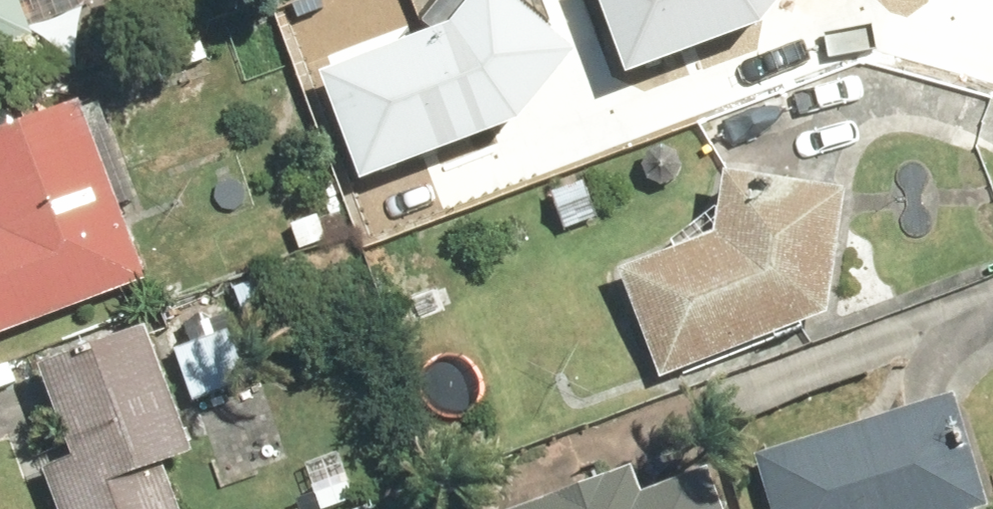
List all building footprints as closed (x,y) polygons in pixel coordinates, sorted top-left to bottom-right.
[(32,46),(18,0),(0,0),(0,56),(32,46)] [(51,15),(80,8),(78,0),(47,0),(51,15)] [(323,61),(365,170),(525,109),(587,44),(541,0),(454,0),(436,18),(323,61)] [(628,66),(768,14),(781,0),(603,0),(628,66)] [(143,283),(75,101),(0,129),(0,336),(143,283)] [(343,205),(289,220),(299,257),(354,242),(343,205)] [(821,317),(787,216),(750,229),(744,210),(707,222),(712,241),(615,274),(654,378),(821,317)] [(281,266),(229,290),(247,328),(299,304),(281,266)] [(142,326),(30,366),(64,459),(38,468),(53,508),(180,508),(163,462),(188,453),(142,326)] [(223,329),(170,353),(195,406),(247,381),(223,329)] [(954,393),(891,413),(887,401),(858,410),(862,422),(749,458),(766,508),(977,508),(990,505),(954,393)] [(506,508),(721,508),(706,467),(645,489),(636,463),(506,508)] [(348,508),(381,508),(377,498),(348,508)]
